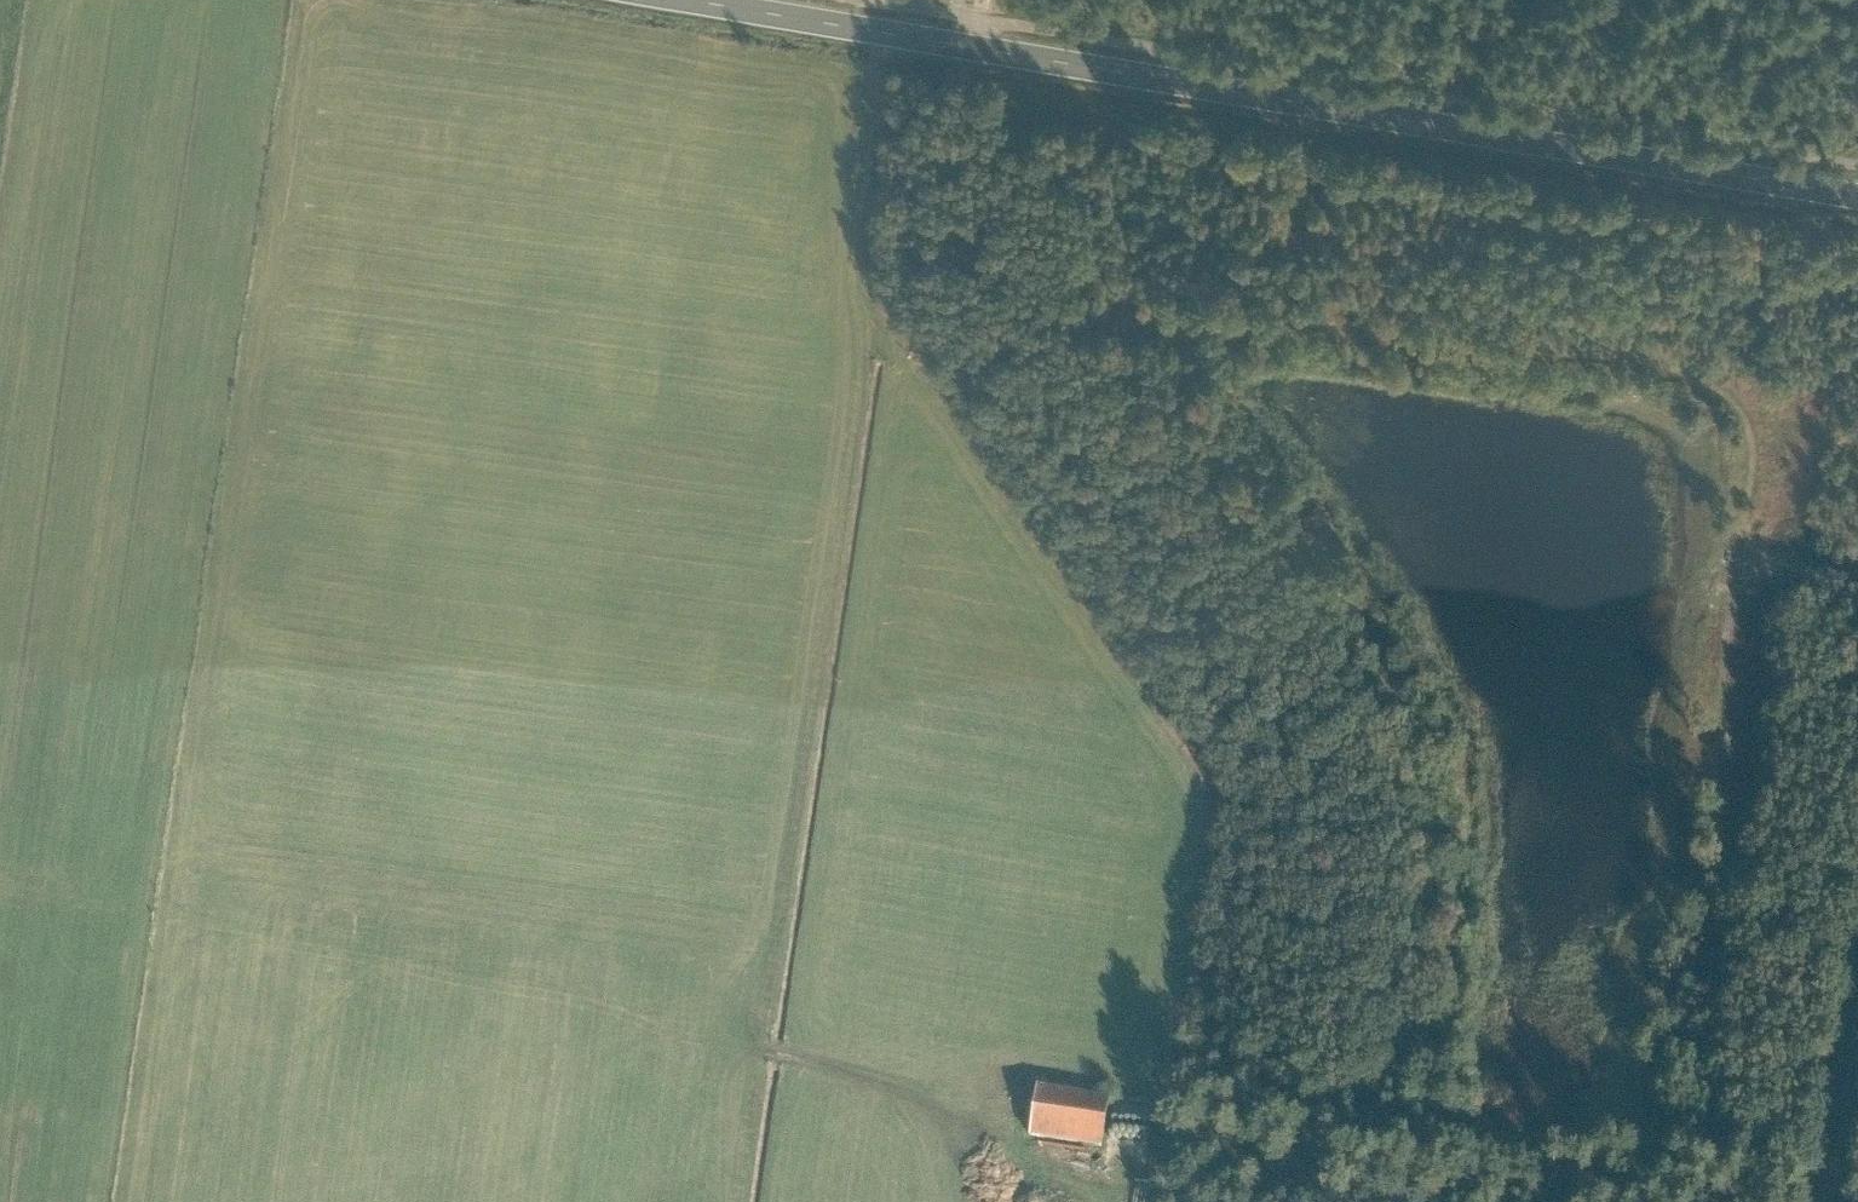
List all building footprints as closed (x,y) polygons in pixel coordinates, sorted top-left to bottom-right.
[(1102,1148),(1110,1098),(1036,1087),(1029,1137),(1102,1148)]
